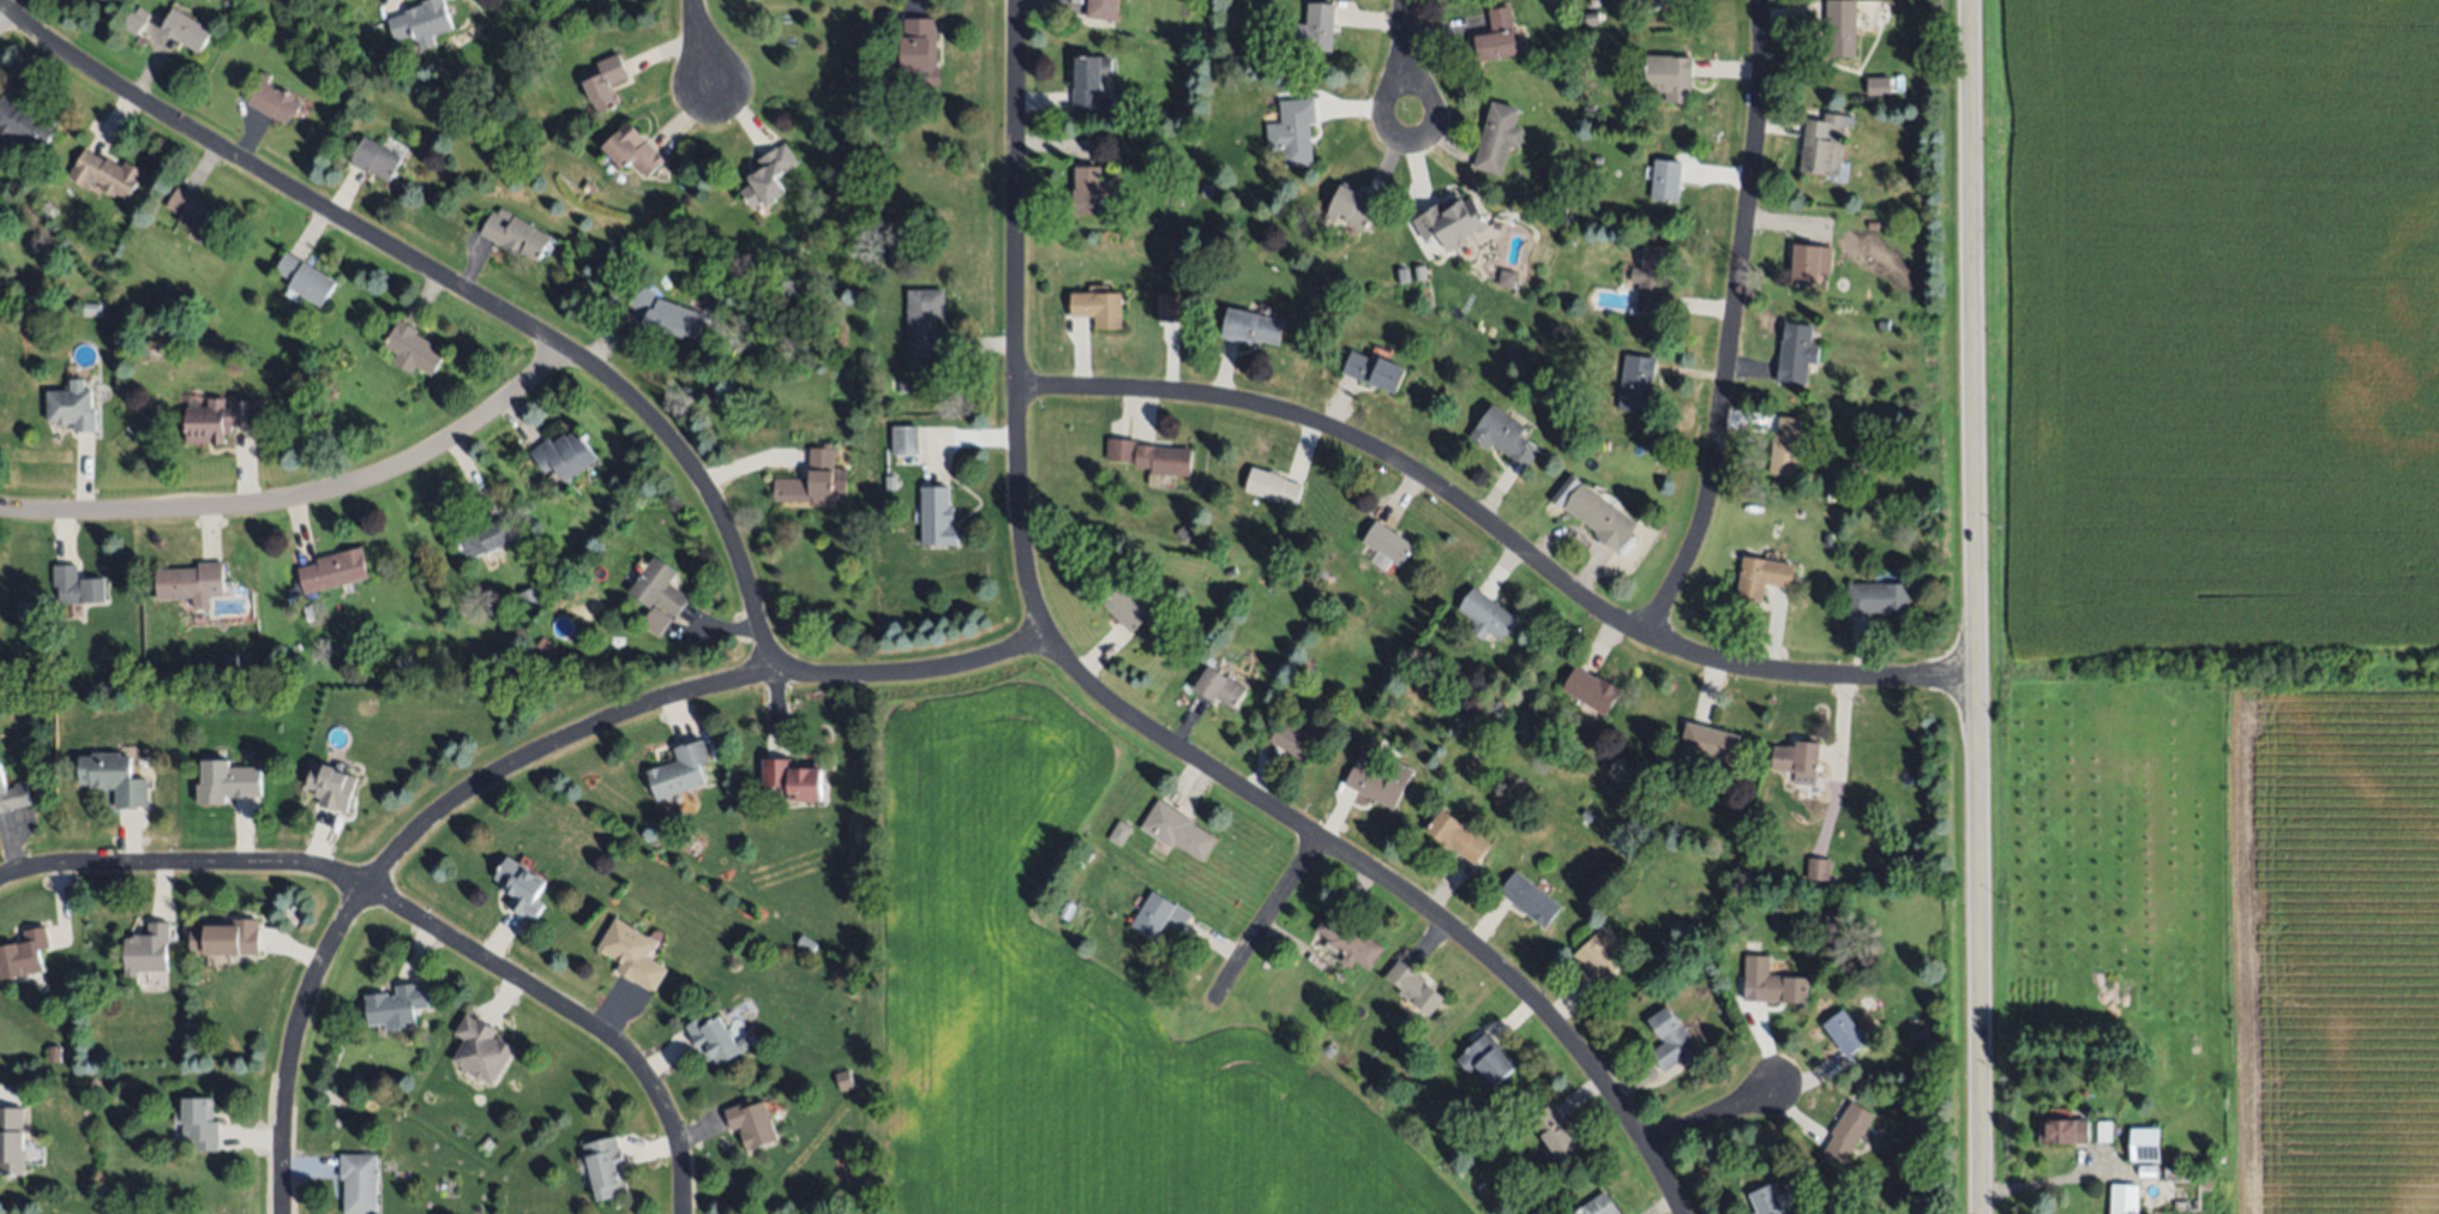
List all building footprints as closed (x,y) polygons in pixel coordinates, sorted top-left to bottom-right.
[(423,1),(427,0),(443,0),(452,29),(416,40),(413,32),(394,38),(388,18),(406,12),(404,10),(425,4),(423,1)] [(1086,17),(1088,0),(1117,0),(1115,20),(1086,17)] [(1649,8),(1685,1),(1685,0),(1647,0),(1649,8)] [(1856,0),(1856,55),(1830,55),(1830,36),(1826,36),(1826,0),(1856,0)] [(1335,5),(1332,52),(1293,48),(1296,22),(1306,23),(1309,2),(1335,5)] [(134,36),(120,25),(130,10),(136,14),(140,7),(146,12),(143,18),(145,20),(134,36)] [(211,30),(198,53),(160,30),(173,7),(211,30)] [(1478,60),(1474,35),(1491,32),(1488,11),(1510,7),(1516,41),(1527,38),(1530,52),(1478,60)] [(942,85),(897,86),(896,66),(903,66),(903,19),(936,19),(937,67),(941,67),(942,85)] [(596,62),(618,53),(627,77),(609,85),(618,103),(596,113),(582,82),(600,73),(596,62)] [(1097,119),(1076,120),(1076,110),(1073,110),(1073,88),(1077,88),(1076,58),(1111,56),(1112,77),(1100,77),(1100,90),(1095,90),(1097,119)] [(1694,60),(1690,103),(1665,101),(1666,92),(1647,91),(1650,56),(1694,60)] [(248,103),(263,80),(302,103),(294,119),(290,116),(286,125),(248,103)] [(8,143),(0,137),(0,97),(2,94),(19,106),(20,103),(28,108),(29,106),(47,118),(52,112),(62,120),(43,149),(35,144),(31,150),(12,137),(8,143)] [(1310,124),(1312,163),(1285,164),(1284,150),(1269,151),(1267,124),(1281,122),(1280,98),(1314,96),(1316,122),(1310,124)] [(1473,168),(1494,101),(1520,108),(1514,126),(1525,128),(1519,148),(1509,144),(1500,175),(1473,168)] [(1844,116),(1839,175),(1800,172),(1804,119),(1828,121),(1830,114),(1844,116)] [(644,176),(632,162),(623,170),(601,145),(629,121),(663,160),(644,176)] [(365,134),(402,155),(388,180),(367,170),(366,173),(349,164),(365,134)] [(798,162),(779,178),(787,188),(767,205),(762,199),(752,208),(739,191),(751,182),(746,176),(762,164),(758,161),(782,142),(798,162)] [(84,149),(106,160),(106,157),(121,166),(125,161),(143,170),(127,200),(116,194),(114,198),(98,190),(101,185),(91,180),(86,188),(68,179),(84,149)] [(1684,161),(1680,202),(1651,198),(1656,158),(1684,161)] [(1101,214),(1073,214),(1073,190),(1076,190),(1076,166),(1101,167),(1101,214)] [(1363,232),(1341,221),(1345,215),(1339,212),(1334,221),(1324,216),(1342,181),(1378,200),(1363,232)] [(1202,196),(1202,184),(1213,185),(1212,197),(1202,196)] [(175,187),(226,217),(211,242),(178,222),(181,216),(164,206),(175,187)] [(1448,252),(1435,233),(1424,241),(1411,222),(1423,214),(1422,212),(1437,200),(1441,206),(1458,194),(1464,202),(1470,198),(1488,224),(1448,252)] [(1169,209),(1167,199),(1179,198),(1179,208),(1169,209)] [(551,236),(536,262),(522,254),(521,257),(479,233),(492,211),(495,214),(500,206),(551,236)] [(1868,229),(1868,221),(1879,221),(1879,229),(1868,229)] [(1662,311),(1638,309),(1640,283),(1630,282),(1632,266),(1642,268),(1645,245),(1669,247),(1668,274),(1664,274),(1662,311)] [(1832,247),(1830,274),(1819,272),(1818,286),(1797,284),(1797,278),(1791,278),(1794,245),(1832,247)] [(1383,248),(1396,254),(1393,265),(1378,260),(1383,248)] [(322,307),(287,287),(290,281),(274,271),(284,251),(336,281),(322,307)] [(1188,256),(1187,269),(1177,268),(1178,254),(1188,256)] [(1425,278),(1413,281),(1412,269),(1423,268),(1425,278)] [(705,314),(699,338),(685,333),(684,336),(666,327),(663,331),(641,325),(644,318),(627,304),(645,284),(659,299),(705,314)] [(42,286),(46,302),(32,305),(30,288),(42,286)] [(908,355),(908,290),(945,290),(945,314),(937,314),(937,333),(947,333),(947,355),(908,355)] [(1070,293),(1121,293),(1122,326),(1095,326),(1095,317),(1071,317),(1070,293)] [(1179,295),(1157,295),(1156,322),(1178,323),(1179,295)] [(102,305),(101,315),(80,313),(83,301),(102,305)] [(1285,321),(1279,344),(1262,339),(1260,347),(1222,337),(1230,307),(1285,321)] [(415,333),(444,350),(429,374),(414,365),(409,374),(390,362),(395,354),(382,345),(398,318),(417,330),(415,333)] [(1878,327),(1879,319),(1888,321),(1887,330),(1878,327)] [(1785,320),(1814,324),(1812,344),(1820,345),(1819,363),(1809,362),(1806,384),(1778,381),(1785,320)] [(1342,372),(1352,350),(1378,361),(1380,357),(1406,368),(1395,392),(1376,385),(1375,386),(1342,372)] [(1624,355),(1658,359),(1656,379),(1651,379),(1647,411),(1618,408),(1624,355)] [(896,391),(896,380),(908,380),(908,391),(896,391)] [(47,391),(90,391),(91,410),(95,409),(96,431),(73,431),(73,423),(56,423),(56,421),(48,421),(47,391)] [(187,444),(186,408),(209,407),(208,398),(224,398),(226,407),(232,407),(232,402),(256,401),(257,423),(230,425),(230,432),(222,432),(223,441),(187,444)] [(1492,403),(1526,428),(1520,437),(1539,450),(1526,468),(1492,444),(1488,450),(1468,434),(1492,403)] [(1802,420),(1795,475),(1768,473),(1773,432),(1778,433),(1779,417),(1802,420)] [(893,455),(891,426),(918,425),(919,455),(893,455)] [(596,458),(566,481),(554,465),(545,473),(529,452),(547,439),(551,443),(563,434),(565,437),(575,429),(596,458)] [(1190,476),(1151,474),(1152,468),(1136,467),(1136,461),(1106,459),(1107,438),(1136,439),(1136,445),(1191,449),(1190,476)] [(774,503),(774,479),(809,479),(809,447),(834,447),(834,479),(847,479),(847,501),(834,501),(834,506),(812,506),(812,501),(774,503)] [(1864,474),(1844,475),(1844,462),(1863,461),(1864,474)] [(1252,467),(1303,485),(1294,506),(1245,488),(1252,467)] [(885,476),(895,476),(896,489),(885,489),(885,476)] [(1582,483),(1638,524),(1617,552),(1593,535),(1597,531),(1564,509),(1582,483)] [(921,545),(920,487),(948,486),(948,506),(951,506),(953,522),(948,522),(948,525),(956,525),(957,545),(921,545)] [(512,539),(467,561),(456,540),(501,517),(512,539)] [(1363,542),(1376,521),(1412,545),(1399,566),(1363,542)] [(1184,542),(1175,533),(1184,524),(1193,535),(1184,542)] [(1825,554),(1825,547),(1836,548),(1834,555),(1825,554)] [(368,578),(304,594),(298,569),(318,564),(317,559),(360,548),(368,578)] [(627,590),(654,557),(675,573),(668,583),(689,599),(673,618),(654,602),(650,607),(627,590)] [(1794,564),(1790,588),(1764,584),(1761,602),(1736,599),(1743,557),(1794,564)] [(1218,563),(1226,559),(1228,565),(1220,569),(1218,563)] [(155,570),(197,569),(197,564),(222,563),(223,596),(209,596),(209,608),(191,609),(191,597),(156,599),(155,570)] [(53,565),(76,564),(76,582),(80,582),(79,578),(104,577),(106,602),(60,603),(59,584),(54,585),(53,565)] [(1226,578),(1224,570),(1234,567),(1237,575),(1226,578)] [(1272,578),(1278,582),(1272,591),(1266,587),(1272,578)] [(1848,584),(1909,582),(1910,612),(1848,614),(1848,584)] [(1131,632),(1103,603),(1123,584),(1128,590),(1134,584),(1140,590),(1143,587),(1155,599),(1146,607),(1152,613),(1131,632)] [(518,594),(535,585),(542,601),(525,609),(518,594)] [(1476,588),(1518,619),(1501,641),(1489,631),(1482,639),(1471,631),(1477,624),(1459,609),(1476,588)] [(28,618),(16,618),(16,605),(28,606),(28,618)] [(1333,609),(1330,619),(1322,617),(1324,607),(1333,609)] [(609,647),(609,635),(625,636),(624,648),(609,647)] [(236,668),(224,669),(223,655),(235,654),(236,668)] [(1562,689),(1576,666),(1598,680),(1600,677),(1621,689),(1605,715),(1562,689)] [(1232,709),(1215,697),(1212,702),(1194,689),(1211,667),(1227,679),(1228,677),(1246,690),(1232,709)] [(1502,713),(1494,708),(1498,702),(1506,705),(1502,713)] [(1270,740),(1284,717),(1310,734),(1317,722),(1329,731),(1320,746),(1316,744),(1305,762),(1270,740)] [(1687,721),(1740,735),(1732,762),(1680,749),(1687,721)] [(705,782),(657,799),(647,771),(679,759),(674,747),(702,737),(710,761),(699,764),(705,782)] [(1819,743),(1814,785),(1792,782),(1794,771),(1772,769),(1773,746),(1789,747),(1789,745),(1795,746),(1795,740),(1819,743)] [(1483,758),(1476,753),(1480,745),(1489,751),(1483,758)] [(1371,755),(1366,765),(1357,761),(1362,750),(1371,755)] [(148,779),(148,805),(137,805),(137,810),(115,810),(115,788),(89,788),(89,786),(79,786),(79,756),(92,756),(92,752),(118,752),(118,756),(130,756),(130,779),(148,779)] [(823,801),(798,803),(797,794),(788,794),(788,786),(763,787),(762,759),(793,757),(793,765),(822,763),(823,801)] [(260,768),(260,798),(226,797),(224,804),(196,803),(197,782),(202,783),(202,759),(229,761),(229,767),(260,768)] [(1413,770),(1393,810),(1344,785),(1354,762),(1371,770),(1372,768),(1389,776),(1396,762),(1413,770)] [(30,804),(0,812),(0,765),(6,789),(14,787),(13,783),(24,781),(30,804)] [(358,775),(349,812),(320,805),(322,799),(316,797),(318,791),(307,788),(312,767),(322,768),(322,765),(358,775)] [(1160,799),(1217,837),(1202,860),(1177,842),(1173,848),(1141,827),(1160,799)] [(1474,864),(1453,848),(1450,851),(1425,831),(1442,809),(1460,822),(1464,823),(1490,842),(1474,864)] [(1590,822),(1580,816),(1584,809),(1594,816),(1590,822)] [(1133,829),(1122,846),(1109,839),(1119,821),(1133,829)] [(547,881),(537,899),(546,903),(535,921),(505,905),(513,891),(494,879),(507,857),(547,881)] [(1831,859),(1828,879),(1807,878),(1808,858),(1831,859)] [(1544,928),(1497,893),(1515,870),(1561,906),(1544,928)] [(1153,891),(1191,915),(1182,930),(1167,920),(1154,940),(1131,926),(1153,891)] [(1330,908),(1384,946),(1369,968),(1353,957),(1348,963),(1341,958),(1346,951),(1315,930),(1330,908)] [(262,914),(263,954),(208,955),(208,946),(190,948),(190,931),(205,930),(204,922),(215,922),(215,915),(262,914)] [(1826,914),(1838,914),(1837,928),(1825,927),(1826,914)] [(669,966),(655,991),(617,967),(619,962),(596,948),(615,915),(660,943),(651,955),(669,966)] [(167,972),(136,972),(136,975),(122,975),(124,938),(133,938),(133,934),(148,934),(148,920),(167,921),(167,972)] [(1600,985),(1573,954),(1605,925),(1617,938),(1604,950),(1620,968),(1600,985)] [(2,980),(0,969),(0,946),(24,940),(22,931),(44,926),(49,946),(37,949),(42,970),(2,980)] [(811,952),(797,944),(801,934),(817,942),(811,952)] [(1744,1000),(1746,956),(1770,956),(1770,974),(1809,975),(1808,1003),(1744,1000)] [(1386,975),(1399,960),(1444,996),(1430,1015),(1416,1003),(1414,1005),(1399,993),(1402,988),(1386,975)] [(367,1024),(364,996),(386,992),(388,997),(396,997),(395,985),(416,982),(416,986),(426,985),(428,1008),(414,1009),(416,1027),(385,1030),(384,1023),(367,1024)] [(1663,1074),(1650,1053),(1663,1044),(1647,1020),(1668,1006),(1696,1051),(1663,1074)] [(1867,1041),(1848,1057),(1822,1024),(1843,1010),(1867,1041)] [(452,1060),(464,1039),(455,1033),(467,1014),(477,1020),(479,1018),(497,1029),(493,1036),(499,1040),(500,1039),(515,1047),(493,1084),(452,1060)] [(753,1045),(720,1068),(713,1057),(707,1062),(684,1027),(702,1016),(705,1021),(716,1014),(735,1042),(746,1035),(753,1045)] [(1908,1029),(1924,1027),(1926,1036),(1909,1039),(1908,1029)] [(1486,1030),(1515,1065),(1492,1086),(1474,1065),(1467,1072),(1455,1058),(1486,1030)] [(61,1047),(60,1063),(48,1062),(49,1046),(61,1047)] [(855,1087),(842,1092),(835,1075),(848,1069),(855,1087)] [(182,1099),(209,1098),(210,1122),(218,1122),(220,1150),(196,1152),(196,1141),(184,1141),(184,1124),(174,1124),(174,1111),(182,1111),(182,1099)] [(779,1141),(747,1152),(740,1131),(743,1130),(741,1126),(731,1130),(723,1111),(744,1104),(745,1107),(764,1100),(779,1141)] [(1874,1116),(1843,1162),(1824,1150),(1834,1134),(1831,1131),(1851,1100),(1874,1116)] [(1561,1162),(1528,1119),(1548,1106),(1579,1149),(1561,1162)] [(25,1176),(0,1176),(0,1164),(0,1108),(23,1107),(24,1131),(22,1131),(23,1162),(25,1162),(25,1176)] [(2039,1143),(2039,1119),(2089,1119),(2089,1143),(2039,1143)] [(2111,1119),(2111,1141),(2096,1141),(2096,1119),(2111,1119)] [(2159,1130),(2131,1130),(2131,1162),(2160,1161),(2159,1130)] [(617,1136),(625,1166),(623,1167),(629,1192),(597,1201),(582,1146),(617,1136)] [(2203,1162),(2203,1150),(2213,1149),(2213,1153),(2224,1153),(2224,1161),(2203,1162)] [(376,1154),(376,1213),(344,1213),(343,1178),(340,1178),(338,1154),(376,1154)] [(2156,1177),(2139,1177),(2139,1166),(2156,1166),(2156,1177)] [(2165,1180),(2164,1166),(2177,1166),(2177,1168),(2188,1168),(2188,1166),(2198,1166),(2198,1180),(2165,1180)] [(1771,1184),(1784,1213),(1750,1213),(1758,1210),(1749,1194),(1771,1184)] [(2140,1185),(2139,1213),(2110,1213),(2111,1184),(2140,1185)] [(1604,1191),(1620,1213),(1573,1213),(1604,1191)]
